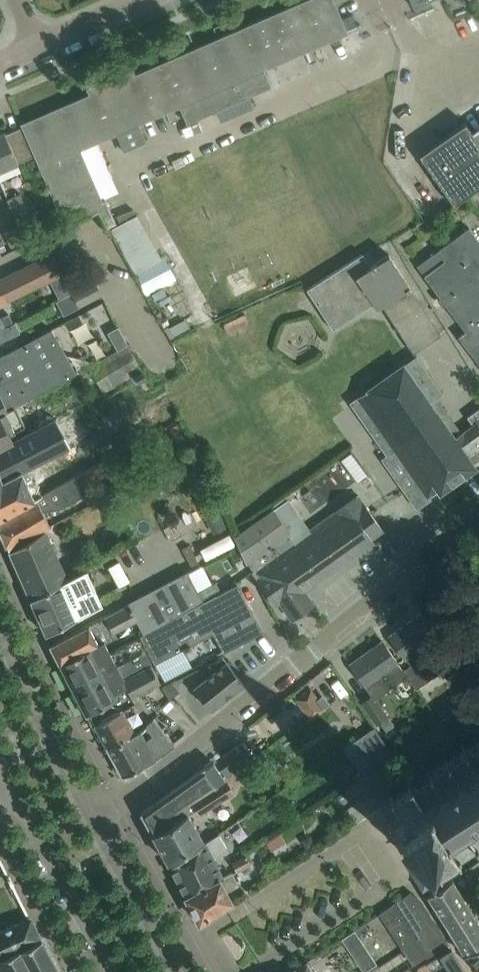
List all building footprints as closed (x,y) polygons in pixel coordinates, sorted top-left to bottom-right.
[(20,123),(22,127),(34,156),(65,228),(95,210),(105,228),(116,223),(105,197),(96,201),(72,146),(114,128),(123,150),(145,141),(136,119),(177,101),(186,123),(271,86),(261,64),(268,61),(269,65),(284,59),(282,55),(344,28),(347,34),(348,33),(347,31),(342,19),(334,0),(307,0),(134,76),(131,69),(133,68),(133,67),(86,88),(86,89),(88,88),(91,94),(22,124),(21,122),(20,123)] [(352,14),(342,19),(347,31),(359,25),(359,26),(361,26),(360,24),(357,25),(352,14)] [(453,204),(478,185),(478,130),(473,134),(465,122),(462,124),(461,123),(461,124),(462,125),(457,128),(456,127),(455,128),(456,128),(418,154),(453,204)] [(22,127),(5,134),(4,131),(0,133),(0,171),(34,156),(22,127)] [(20,194),(7,200),(12,212),(25,206),(20,194)] [(164,256),(169,265),(177,262),(152,206),(128,217),(149,262),(164,256)] [(19,241),(36,235),(30,219),(13,225),(19,241)] [(468,227),(444,245),(444,244),(436,250),(443,260),(423,275),(465,331),(458,336),(478,365),(478,242),(468,227)] [(31,288),(56,275),(57,275),(56,272),(59,267),(52,253),(0,280),(0,289),(6,300),(31,288)] [(369,265),(365,258),(361,253),(306,288),(331,329),(372,303),(381,305),(407,346),(427,333),(405,299),(413,294),(408,287),(409,287),(387,253),(369,265)] [(84,286),(75,267),(75,266),(62,273),(62,272),(61,273),(57,275),(56,275),(65,295),(84,286)] [(188,266),(159,277),(175,316),(203,305),(188,266)] [(72,293),(79,306),(101,295),(94,283),(83,288),(83,287),(72,293)] [(117,350),(127,344),(118,326),(107,332),(117,350)] [(76,373),(51,329),(0,356),(0,413),(14,406),(76,373)] [(89,367),(102,391),(140,369),(127,345),(89,367)] [(466,417),(472,425),(453,438),(429,403),(441,393),(415,356),(374,385),(370,379),(365,382),(369,388),(367,390),(367,391),(350,403),(387,455),(382,459),(416,508),(429,498),(427,496),(437,489),(439,492),(475,467),(471,462),(478,457),(478,409),(466,417)] [(110,423),(108,418),(113,416),(102,393),(9,442),(0,447),(0,517),(41,495),(34,482),(118,438),(110,423)] [(9,442),(8,441),(11,439),(9,434),(24,426),(14,406),(0,413),(0,447),(9,442)] [(49,526),(40,510),(44,508),(47,513),(83,493),(81,488),(107,474),(100,463),(41,495),(0,517),(0,530),(9,551),(50,528),(49,526)] [(372,539),(371,538),(369,536),(381,528),(358,494),(293,540),(287,532),(289,531),(273,508),(234,536),(246,562),(247,562),(253,570),(251,572),(273,603),(279,599),(293,618),(312,605),(301,589),(340,562),(341,563),(343,563),(344,563),(346,562),(347,560),(348,558),(347,557),(372,539)] [(68,579),(47,535),(67,525),(68,528),(84,519),(80,510),(49,526),(50,528),(9,551),(30,599),(68,579)] [(61,664),(105,641),(106,643),(118,637),(115,632),(137,621),(143,633),(221,592),(206,562),(97,619),(81,627),(50,644),(61,664)] [(46,634),(101,604),(87,570),(68,579),(30,599),(46,634)] [(134,701),(123,681),(151,665),(182,648),(184,651),(191,647),(190,645),(212,633),(223,652),(262,631),(238,585),(222,593),(221,592),(143,633),(110,651),(106,643),(105,641),(61,664),(86,713),(88,712),(94,724),(134,701)] [(431,640),(437,636),(421,613),(388,636),(405,659),(406,658),(411,664),(403,670),(417,689),(442,671),(446,677),(458,669),(446,651),(441,655),(431,640)] [(259,639),(268,652),(284,641),(276,628),(259,639)] [(349,664),(365,687),(398,663),(382,641),(349,664)] [(193,688),(210,709),(243,683),(222,657),(208,664),(214,672),(193,688)] [(146,722),(153,716),(152,715),(156,712),(144,690),(160,681),(151,665),(123,681),(134,701),(94,724),(107,747),(144,726),(146,722)] [(168,699),(187,727),(204,715),(185,688),(168,699)] [(377,722),(387,715),(372,695),(363,701),(377,722)] [(463,710),(444,724),(452,736),(472,723),(463,710)] [(174,742),(153,716),(146,722),(144,726),(107,747),(122,776),(156,757),(155,755),(160,752),(160,753),(174,742)] [(253,726),(245,732),(251,741),(256,737),(257,731),(253,726)] [(374,726),(359,736),(375,760),(390,750),(374,726)] [(375,760),(359,736),(344,746),(360,769),(375,760)] [(466,748),(464,744),(461,747),(463,749),(448,759),(446,756),(443,758),(445,761),(430,770),(429,767),(425,770),(427,772),(411,783),(409,780),(405,783),(388,794),(390,796),(387,798),(396,811),(395,816),(392,818),(395,823),(388,828),(407,858),(414,853),(418,859),(421,857),(426,858),(434,871),(437,869),(438,872),(478,846),(478,740),(466,748)] [(223,754),(233,771),(249,760),(237,744),(223,754)] [(224,777),(213,761),(141,812),(151,831),(171,821),(166,813),(224,777)] [(224,777),(166,813),(171,821),(151,831),(167,861),(202,838),(188,815),(194,811),(196,813),(235,790),(226,776),(224,777)] [(170,867),(187,898),(224,878),(212,858),(228,848),(219,832),(170,867)] [(470,864),(476,874),(478,872),(478,859),(478,858),(470,864)] [(232,873),(224,878),(187,898),(198,921),(225,904),(230,900),(225,890),(237,884),(232,873)] [(445,882),(426,894),(463,954),(464,953),(465,954),(478,946),(478,919),(452,877),(445,882)] [(447,943),(446,942),(437,928),(438,928),(437,927),(436,927),(432,920),(433,920),(432,919),(429,914),(428,913),(421,902),(421,901),(416,904),(410,894),(410,893),(409,893),(409,894),(402,898),(401,898),(401,899),(394,903),(393,904),(381,911),(414,964),(447,943)] [(17,949),(40,938),(30,917),(8,927),(0,931),(0,956),(17,949)] [(354,930),(342,938),(346,945),(359,937),(354,930)] [(41,939),(0,958),(0,963),(5,971),(59,971),(41,939)] [(465,954),(478,971),(478,946),(465,954)] [(450,947),(440,954),(452,971),(466,971),(450,947)] [(313,971),(307,960),(293,968),(294,970),(291,971),(311,971),(313,971)] [(426,963),(418,968),(420,971),(431,971),(426,963)]
